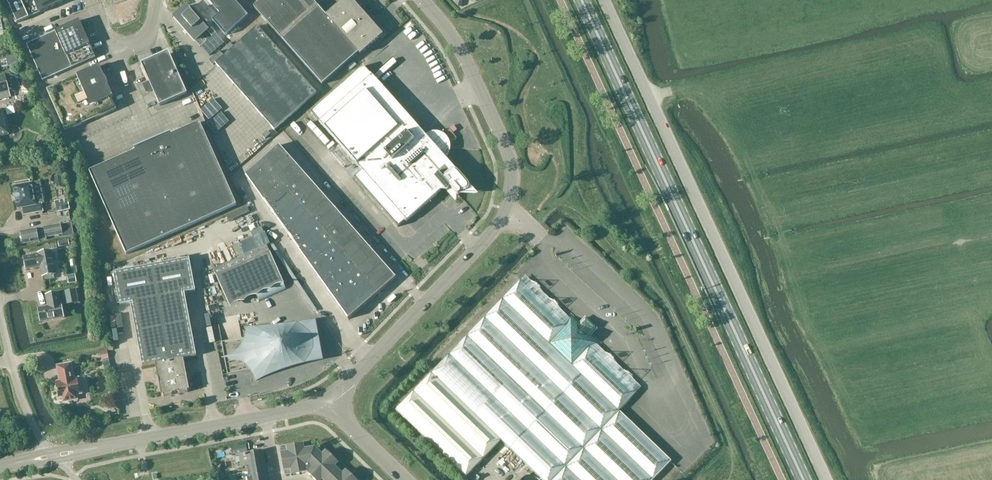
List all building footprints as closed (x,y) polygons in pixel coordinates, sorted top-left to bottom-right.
[(61,0),(7,0),(17,23),(63,3),(61,0)] [(115,9),(129,3),(127,0),(115,0),(112,1),(115,9)] [(220,14),(212,21),(226,36),(248,17),(234,0),(207,0),(220,14)] [(282,38),(318,7),(312,0),(262,0),(254,7),(282,38)] [(282,38),(281,39),(322,85),(358,53),(360,55),(383,36),(369,20),(367,21),(361,14),(362,13),(351,0),(345,0),(326,16),(318,7),(282,38)] [(207,31),(186,7),(174,18),(195,41),(207,31)] [(90,45),(79,21),(55,32),(27,45),(43,81),(95,58),(90,46),(90,45)] [(207,31),(212,36),(216,33),(211,27),(207,31)] [(317,94),(274,45),(258,27),(215,64),(275,131),(317,94)] [(142,66),(148,80),(149,82),(144,85),(148,93),(153,91),(160,107),(187,94),(169,54),(142,66)] [(427,65),(434,61),(431,56),(424,59),(427,65)] [(77,77),(47,91),(65,132),(117,110),(112,98),(113,98),(100,66),(77,77)] [(363,66),(310,113),(363,173),(355,180),(398,229),(440,192),(447,193),(451,197),(455,194),(456,195),(457,196),(459,196),(459,195),(458,192),(457,192),(460,189),(465,192),(470,188),(468,183),(446,159),(450,149),(450,147),(446,137),(438,133),(432,133),(425,136),(363,66)] [(204,73),(188,82),(194,93),(211,84),(204,73)] [(0,78),(0,100),(11,97),(6,76),(0,78)] [(6,115),(14,112),(11,105),(3,107),(6,115)] [(0,110),(0,138),(9,135),(8,128),(4,109),(0,110)] [(135,152),(89,172),(126,255),(236,206),(200,123),(172,135),(171,133),(134,149),(135,152)] [(237,151),(247,142),(240,133),(229,143),(237,151)] [(273,173),(290,158),(279,146),(262,161),(273,173)] [(273,173),(284,185),(300,170),(290,158),(273,173)] [(255,189),(273,173),(262,161),(246,175),(255,189)] [(284,185),(294,197),(311,182),(300,170),(284,185)] [(284,185),(273,173),(255,189),(264,202),(284,185)] [(15,184),(16,186),(13,187),(17,209),(22,208),(24,215),(43,212),(41,204),(36,205),(32,184),(30,184),(29,181),(15,184)] [(311,182),(294,197),(305,209),(322,194),(311,182)] [(294,197),(284,185),(264,202),(274,215),(294,197)] [(305,209),(316,221),(332,206),(322,194),(305,209)] [(305,209),(294,197),(274,215),(283,228),(305,209)] [(68,199),(55,202),(57,212),(70,209),(68,199)] [(247,204),(241,207),(244,213),(250,210),(247,204)] [(316,221),(326,233),(343,218),(332,206),(316,221)] [(316,221),(305,209),(283,228),(292,241),(316,221)] [(241,221),(242,226),(253,223),(252,218),(241,221)] [(326,233),(337,245),(354,230),(343,218),(326,233)] [(326,233),(316,221),(292,241),(302,254),(326,233)] [(72,223),(45,228),(21,232),(23,244),(47,240),(46,238),(62,235),(63,238),(74,236),(72,224),(72,223)] [(337,245),(347,257),(364,242),(354,230),(337,245)] [(238,258),(263,247),(270,244),(265,233),(258,236),(233,247),(238,258)] [(337,245),(326,233),(302,254),(311,267),(337,245)] [(347,257),(358,268),(375,254),(364,242),(347,257)] [(347,257),(337,245),(311,267),(320,281),(347,257)] [(267,246),(214,270),(229,304),(255,292),(259,302),(286,290),(267,246)] [(38,255),(23,257),(26,270),(37,268),(37,266),(40,266),(42,277),(56,275),(51,251),(38,254),(38,255)] [(210,253),(214,267),(222,265),(217,251),(210,253)] [(375,254),(358,268),(369,280),(385,266),(375,254)] [(358,268),(347,257),(320,281),(330,294),(358,268)] [(189,259),(114,273),(120,306),(131,304),(143,367),(156,365),(161,396),(164,397),(172,396),(174,393),(177,393),(179,394),(188,393),(189,390),(184,359),(197,357),(185,294),(196,292),(189,259)] [(396,278),(385,266),(369,280),(379,292),(396,278)] [(369,280),(358,268),(330,294),(339,307),(369,280)] [(379,292),(369,280),(339,307),(348,319),(348,320),(379,292)] [(619,411),(637,393),(593,351),(601,343),(592,335),(597,329),(585,319),(580,324),(571,315),(564,323),(520,281),(396,410),(466,478),(501,441),(542,479),(653,479),(671,462),(619,411)] [(49,307),(38,309),(40,322),(64,318),(61,304),(60,305),(58,293),(46,295),(47,304),(49,304),(49,307)] [(222,343),(228,375),(317,358),(311,326),(222,343)] [(111,369),(107,350),(100,352),(102,361),(103,360),(105,370),(111,369)] [(57,384),(56,384),(58,399),(63,398),(64,402),(77,400),(77,396),(82,395),(79,378),(74,379),(71,364),(57,366),(60,382),(56,382),(57,384)] [(247,444),(239,446),(240,453),(248,452),(247,444)] [(300,474),(307,472),(315,448),(310,448),(309,444),(304,445),(295,446),(300,474)] [(291,475),(300,474),(295,446),(286,448),(287,449),(281,449),(285,475),(291,474),(291,475)] [(307,472),(312,477),(332,457),(326,451),(325,452),(321,448),(318,451),(315,448),(307,472)] [(262,452),(241,456),(241,457),(235,458),(237,469),(250,466),(252,477),(245,479),(267,479),(262,452)] [(332,457),(312,477),(315,479),(329,479),(341,468),(338,464),(338,463),(332,457)] [(329,479),(349,479),(352,477),(346,471),(345,471),(341,468),(329,479)]
